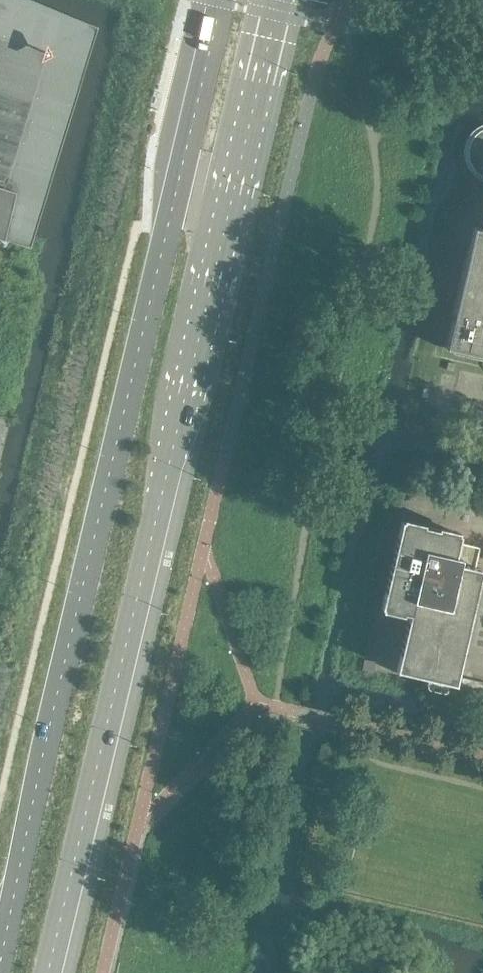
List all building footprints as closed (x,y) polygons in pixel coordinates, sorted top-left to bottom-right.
[(30,247),(97,27),(32,0),(0,0),(0,238),(30,247)] [(482,129),(480,130),(478,132),(476,133),(475,134),(473,136),(472,138),(470,140),(469,143),(469,144),(468,146),(468,149),(467,150),(467,153),(468,157),(468,159),(469,162),(470,163),(471,165),(471,166),(473,168),(475,171),(478,173),(482,176),(482,128),(482,129)] [(474,227),(454,313),(458,319),(457,321),(452,320),(446,348),(482,356),(482,229),(474,227)] [(396,670),(446,682),(456,684),(482,569),(474,567),(479,547),(459,542),(461,534),(402,521),(381,608),(409,614),(396,670)] [(459,690),(482,695),(482,682),(462,677),(459,690)]
